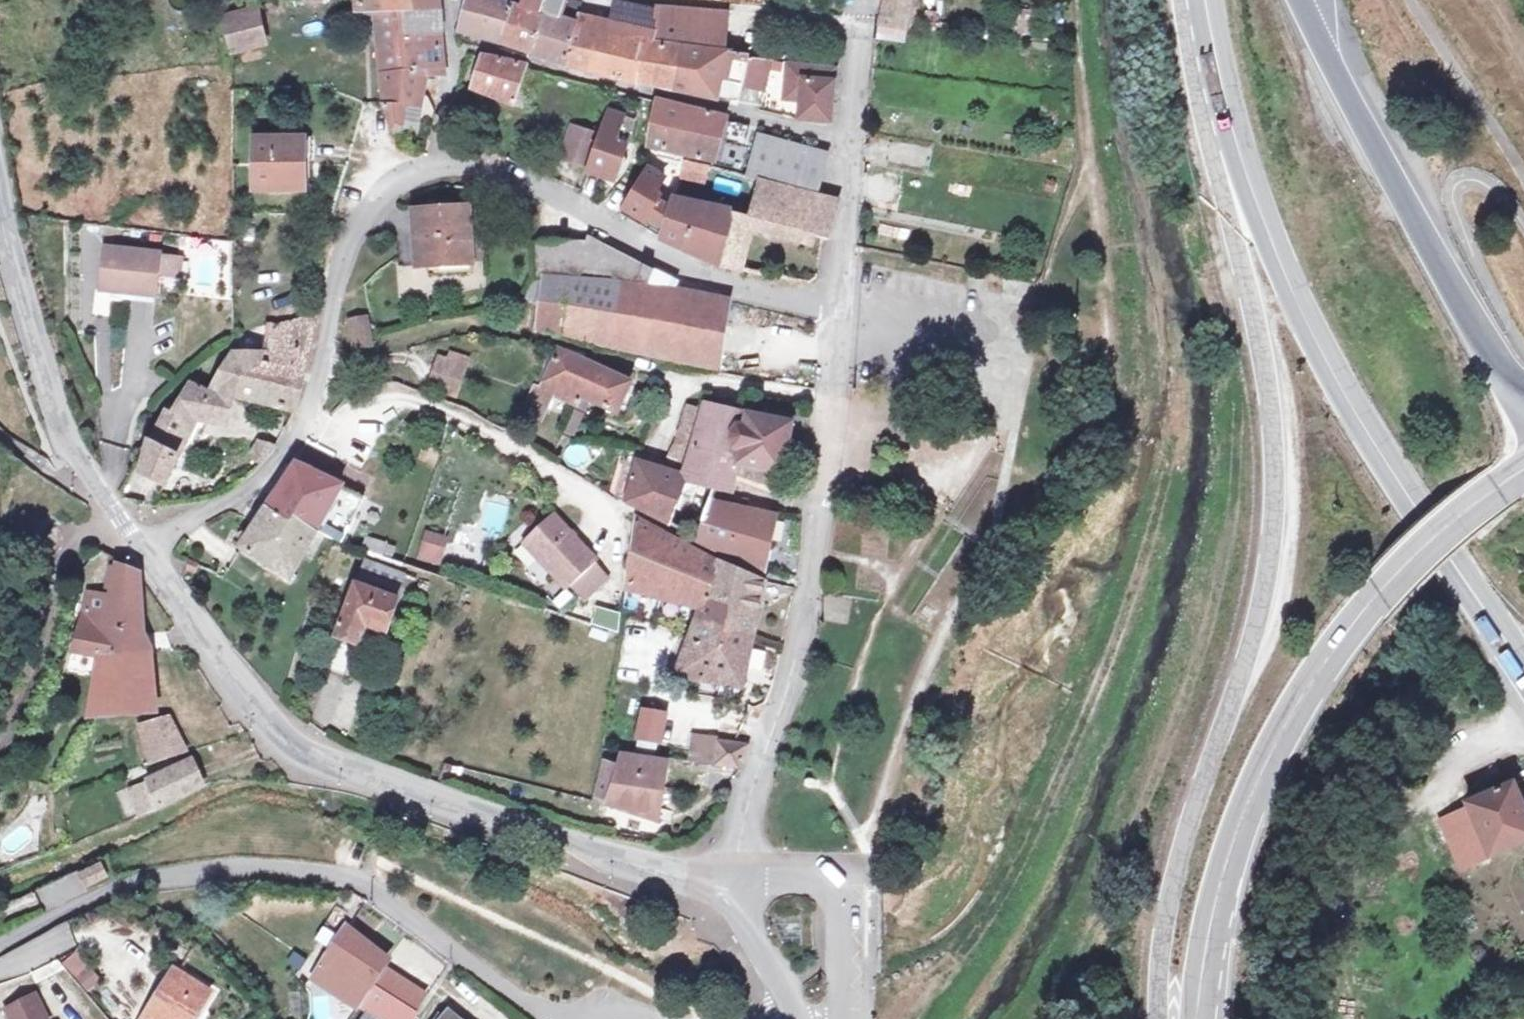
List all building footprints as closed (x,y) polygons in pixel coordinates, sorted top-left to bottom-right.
[(357,18),(373,17),(404,16),(412,16),(412,0),(357,0),(357,18)] [(437,15),(437,0),(412,0),(412,16),(437,15)] [(451,33),(504,44),(514,13),(474,0),(461,0),(451,33)] [(567,15),(570,3),(563,0),(526,0),(522,14),(550,22),(563,26),(567,15)] [(889,6),(883,27),(904,29),(907,7),(889,6)] [(658,27),(659,14),(618,8),(612,27),(655,39),(658,27)] [(514,13),(504,44),(539,59),(550,22),(522,14),(515,12),(514,13)] [(687,54),(721,58),(724,19),(659,14),(658,27),(655,39),(651,51),(687,54)] [(405,41),(438,40),(437,15),(412,16),(404,16),(405,41)] [(406,57),(439,56),(438,40),(405,41),(404,16),(373,17),(377,56),(405,52),(406,57)] [(569,70),(597,76),(604,52),(609,37),(599,34),(601,25),(584,20),(580,32),(569,70)] [(214,24),(229,59),(253,58),(251,21),(214,24)] [(550,22),(539,59),(569,70),(580,32),(563,26),(550,22)] [(599,34),(609,37),(612,27),(601,25),(599,34)] [(655,39),(612,27),(609,37),(604,52),(647,64),(647,62),(662,65),(661,67),(685,71),(687,54),(651,51),(655,39)] [(383,85),(426,79),(441,77),(439,56),(406,57),(405,52),(377,56),(378,63),(383,85)] [(597,76),(641,87),(641,85),(647,64),(604,52),(597,76)] [(685,71),(726,79),(730,58),(721,58),(687,54),(685,71)] [(752,61),(730,58),(726,79),(725,84),(745,89),(752,61)] [(775,63),(752,61),(745,89),(767,94),(775,63)] [(533,74),(487,62),(474,96),(518,111),(533,74)] [(647,64),(641,85),(685,94),(685,75),(661,69),(661,67),(647,64)] [(836,69),(790,64),(788,95),(805,96),(802,121),(833,124),(838,79),(834,78),(836,69)] [(685,71),(661,67),(661,69),(685,75),(685,71)] [(685,71),(685,75),(685,94),(721,103),(724,89),(725,84),(726,79),(685,71)] [(388,108),(389,112),(422,115),(424,104),(427,87),(426,79),(383,85),(388,108)] [(729,121),(663,105),(657,126),(721,144),(727,125),(729,121)] [(432,128),(435,116),(422,115),(389,112),(399,156),(407,157),(415,127),(432,128)] [(599,142),(588,171),(602,177),(600,182),(614,187),(627,167),(624,161),(632,141),(630,141),(635,125),(610,115),(599,142)] [(756,132),(727,125),(714,168),(745,177),(754,149),(751,148),(756,132)] [(651,149),(688,160),(714,168),(721,144),(657,126),(651,149)] [(574,132),(562,163),(568,165),(580,134),(574,132)] [(580,134),(568,165),(587,173),(588,171),(599,142),(580,134)] [(761,182),(820,203),(829,158),(762,140),(751,179),(761,182)] [(300,194),(300,143),(251,142),(250,193),(300,194)] [(713,171),(687,164),(680,182),(707,190),(713,171)] [(647,168),(617,217),(626,222),(631,213),(646,222),(664,231),(671,212),(656,204),(659,198),(655,196),(665,180),(647,168)] [(587,173),(586,176),(600,182),(602,177),(588,171),(587,173)] [(829,244),(839,206),(820,203),(761,182),(752,217),(768,222),(766,228),(816,241),(824,242),(829,244)] [(716,265),(731,218),(673,205),(671,212),(664,231),(661,241),(711,264),(716,265)] [(467,277),(463,213),(409,217),(412,272),(433,270),(434,279),(467,277)] [(646,222),(631,213),(626,222),(640,230),(646,222)] [(753,225),(766,228),(768,222),(752,217),(750,224),(753,225)] [(740,270),(753,225),(750,224),(731,218),(716,265),(740,270)] [(664,231),(646,222),(640,230),(661,241),(664,231)] [(568,325),(565,337),(719,369),(722,351),(726,320),(728,307),(650,285),(653,274),(583,240),(580,249),(549,238),(528,302),(560,311),(566,319),(568,325)] [(154,290),(158,248),(103,243),(98,287),(154,290)] [(302,381),(317,311),(293,319),(269,330),(267,354),(244,353),(239,380),(260,387),(256,404),(293,413),(302,381)] [(368,323),(350,325),(353,350),(372,347),(368,323)] [(162,426),(190,444),(193,435),(205,439),(213,422),(229,426),(235,398),(256,404),(260,387),(239,380),(244,353),(238,351),(215,392),(193,384),(162,426)] [(459,353),(457,361),(471,365),(473,357),(459,353)] [(559,353),(555,359),(543,387),(538,386),(536,391),(553,399),(555,394),(578,405),(582,397),(591,401),(617,413),(630,387),(559,353)] [(463,392),(471,365),(457,361),(446,358),(438,385),(463,392)] [(757,396),(752,415),(772,419),(777,400),(757,396)] [(578,405),(566,430),(575,434),(591,401),(582,397),(578,405)] [(737,460),(782,469),(792,422),(772,419),(752,415),(708,407),(706,414),(696,444),(730,453),(729,458),(737,460)] [(706,414),(692,409),(680,443),(694,448),(696,444),(706,414)] [(125,502),(156,508),(190,444),(162,426),(158,433),(150,429),(142,452),(125,502)] [(732,479),(777,492),(782,469),(737,460),(729,458),(730,453),(696,444),(694,448),(688,466),(722,476),(723,473),(733,476),(732,479)] [(249,463),(261,468),(270,456),(273,451),(256,446),(249,463)] [(628,503),(641,462),(630,458),(630,460),(618,498),(628,503)] [(667,525),(684,478),(677,475),(679,470),(668,466),(666,472),(641,462),(628,503),(667,525)] [(338,537),(343,540),(364,497),(295,465),(269,506),(318,529),(338,537)] [(714,501),(722,476),(688,466),(684,478),(667,525),(698,544),(714,501)] [(729,537),(766,547),(772,519),(747,511),(749,506),(742,503),(740,509),(714,501),(698,544),(720,557),(729,537)] [(318,529),(269,506),(243,549),(291,578),(318,529)] [(557,516),(530,541),(544,557),(541,561),(570,593),(577,587),(596,570),(601,565),(557,516)] [(638,520),(628,586),(639,589),(701,607),(717,565),(717,564),(638,520)] [(422,530),(414,559),(437,566),(445,537),(422,530)] [(368,535),(364,547),(368,548),(384,554),(388,542),(368,535)] [(729,537),(720,557),(759,574),(766,547),(729,537)] [(530,541),(526,545),(541,561),(544,557),(530,541)] [(384,635),(393,593),(384,591),(388,566),(349,558),(333,639),(362,645),(365,631),(384,635)] [(712,631),(751,640),(762,585),(717,565),(701,607),(699,611),(717,615),(712,631)] [(98,658),(147,656),(139,572),(116,567),(110,597),(88,593),(71,651),(98,658)] [(596,570),(577,587),(588,599),(607,581),(596,570)] [(664,596),(628,586),(626,604),(660,611),(664,596)] [(617,628),(618,610),(592,608),(590,626),(617,628)] [(717,615),(699,611),(671,681),(741,689),(751,640),(712,631),(717,615)] [(595,628),(592,636),(606,641),(609,633),(595,628)] [(362,645),(382,648),(384,635),(365,631),(362,645)] [(333,677),(350,680),(355,644),(338,641),(333,677)] [(98,658),(94,715),(151,703),(147,656),(98,658)] [(140,766),(183,752),(164,710),(133,719),(140,766)] [(646,715),(640,742),(659,745),(666,718),(646,715)] [(693,739),(688,763),(710,766),(714,743),(693,739)] [(735,770),(747,745),(715,741),(714,743),(710,766),(735,770)] [(655,819),(665,766),(618,758),(614,770),(601,767),(593,797),(607,800),(606,804),(655,819)] [(196,789),(201,789),(188,760),(145,778),(155,805),(196,789)] [(1438,872),(1485,853),(1486,858),(1523,843),(1523,831),(1506,788),(1464,805),(1467,813),(1421,832),(1438,872)] [(878,858),(871,858),(871,880),(879,879),(878,858)] [(107,874),(101,859),(76,869),(83,885),(107,874)] [(32,891),(41,911),(80,893),(70,873),(32,891)] [(392,954),(343,920),(304,976),(353,1010),(392,954)] [(0,955),(0,978),(72,944),(63,925),(0,955)] [(79,948),(62,960),(83,990),(100,979),(79,948)] [(387,967),(360,1007),(378,1018),(411,1018),(428,994),(387,967)] [(218,994),(189,972),(155,1018),(199,1018),(218,994)] [(10,1005),(17,1018),(47,1018),(51,1017),(36,990),(10,1005)]
